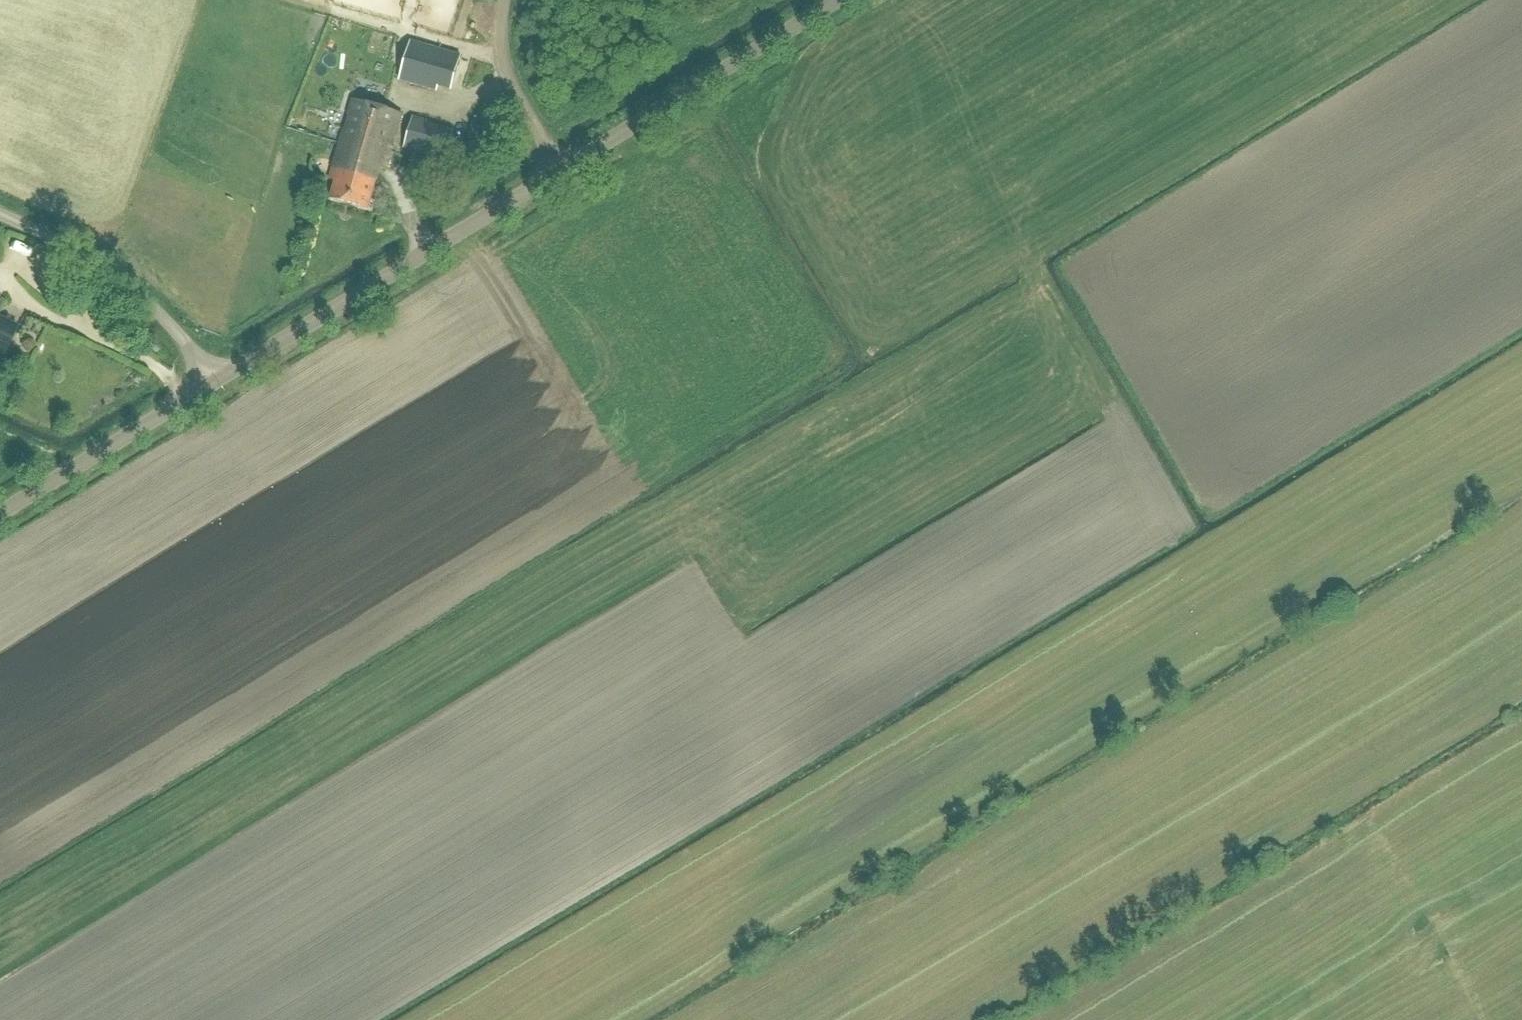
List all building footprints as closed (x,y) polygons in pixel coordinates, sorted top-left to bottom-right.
[(436,89),(448,93),(453,94),(461,65),(425,54),(415,86),(435,92),(436,89)] [(385,170),(402,114),(353,100),(330,179),(336,181),(331,198),(368,209),(380,168),(385,170)] [(434,137),(438,123),(409,114),(405,129),(434,137)] [(17,327),(0,318),(0,353),(3,355),(17,327)]
